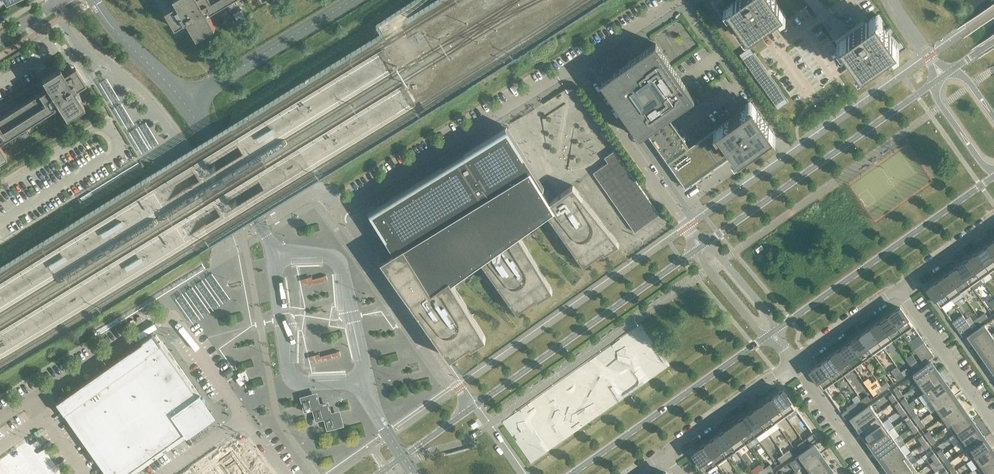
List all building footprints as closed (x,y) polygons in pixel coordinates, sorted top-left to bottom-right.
[(176,1),(178,4),(166,11),(176,28),(185,22),(188,20),(195,33),(197,37),(216,26),(208,13),(216,8),(212,0),(175,0),(176,1)] [(223,0),(212,0),(216,8),(225,3),(223,0)] [(727,8),(748,38),(784,13),(775,0),(737,0),(727,8)] [(876,16),(840,41),(861,71),(897,46),(876,16)] [(656,43),(600,82),(639,137),(647,132),(686,187),(718,164),(701,139),(689,148),(668,117),(695,98),(656,43)] [(750,47),(739,54),(778,109),(788,102),(750,47)] [(75,66),(63,73),(59,67),(41,78),(47,88),(39,93),(49,110),(57,104),(64,114),(66,117),(84,106),(73,89),(85,82),(75,66)] [(49,110),(39,93),(30,98),(40,115),(49,110)] [(40,115),(30,98),(21,104),(32,121),(40,115)] [(717,128),(701,139),(718,164),(734,153),(738,158),(774,133),(769,126),(757,110),(757,109),(752,103),(747,106),(717,128)] [(32,121),(21,104),(13,109),(23,126),(32,121)] [(23,126),(13,109),(4,115),(14,131),(23,126)] [(4,115),(0,117),(0,128),(6,137),(14,131),(4,115)] [(536,174),(506,125),(369,210),(370,213),(371,213),(395,253),(400,260),(401,260),(403,264),(517,194),(513,188),(534,175),(536,174)] [(609,163),(594,173),(635,232),(660,215),(615,151),(605,158),(609,163)] [(550,201),(534,175),(513,188),(517,194),(403,264),(401,260),(400,260),(395,253),(382,261),(409,300),(450,358),(470,344),(471,346),(486,337),(450,279),(480,258),(517,311),(537,297),(538,299),(553,290),(517,232),(547,212),(584,264),(597,255),(603,250),(605,253),(619,243),(573,185),(550,201)] [(988,246),(987,246),(989,248),(985,250),(984,249),(978,253),(990,270),(993,267),(993,255),(988,246)] [(990,270),(978,253),(977,253),(979,255),(976,257),(974,255),(968,260),(980,277),(990,270)] [(984,283),(980,277),(968,260),(969,262),(966,264),(965,262),(958,267),(970,284),(974,289),(984,283)] [(970,284),(958,267),(959,269),(956,271),(955,269),(948,274),(961,291),(970,284)] [(961,291),(948,274),(949,276),(946,278),(945,276),(939,281),(951,298),(961,291)] [(951,298),(939,281),(938,281),(940,283),(936,285),(935,283),(928,288),(941,305),(951,298)] [(896,310),(890,315),(902,332),(912,325),(900,308),(901,310),(898,312),(896,310)] [(985,313),(979,317),(982,321),(988,317),(985,313)] [(902,332),(890,315),(891,317),(888,319),(887,317),(880,322),(892,339),(902,332)] [(952,322),(962,335),(972,328),(962,315),(952,322)] [(982,321),(979,317),(973,321),(976,325),(982,321)] [(892,339),(880,322),(881,324),(878,326),(877,324),(870,329),(883,346),(892,339)] [(991,334),(985,324),(969,336),(974,342),(975,341),(977,343),(975,344),(975,345),(991,334)] [(883,346),(870,329),(871,331),(868,333),(867,331),(861,336),(873,353),(883,346)] [(180,437),(200,422),(210,415),(172,361),(153,333),(55,403),(105,473),(127,473),(180,437)] [(991,334),(975,345),(980,352),(982,351),(983,353),(993,345),(993,338),(991,334)] [(873,353),(861,336),(860,336),(862,338),(858,340),(857,338),(851,342),(863,360),(873,353)] [(863,360),(851,342),(850,343),(852,345),(849,347),(847,345),(841,349),(853,367),(863,360)] [(914,349),(920,358),(924,362),(934,355),(924,342),(914,349)] [(983,353),(984,355),(983,356),(988,362),(993,358),(993,345),(983,353)] [(853,367),(841,349),(841,350),(842,351),(839,354),(838,352),(831,356),(843,374),(853,367)] [(843,374),(831,356),(831,357),(832,358),(829,361),(828,359),(821,363),(834,380),(843,374)] [(910,365),(913,370),(919,365),(916,361),(910,365)] [(936,368),(931,362),(913,375),(919,384),(938,371),(937,370),(936,371),(935,369),(936,368)] [(834,380),(821,363),(822,365),(819,367),(818,366),(811,370),(823,388),(834,380)] [(907,368),(901,372),(904,376),(910,372),(907,368)] [(942,377),(938,371),(919,384),(925,392),(942,380),(941,378),(942,377)] [(904,376),(901,372),(895,376),(898,380),(904,376)] [(944,382),(942,380),(925,392),(931,401),(949,388),(945,381),(944,382)] [(887,381),(881,386),(884,390),(890,386),(887,381)] [(884,390),(881,386),(875,390),(878,394),(884,390)] [(954,394),(949,388),(931,401),(936,409),(954,397),(952,395),(954,394)] [(779,393),(773,397),(785,415),(795,407),(783,390),(782,391),(784,392),(781,395),(779,393)] [(867,395),(862,399),(865,404),(871,400),(867,395)] [(306,398),(301,399),(302,401),(304,411),(309,410),(313,409),(315,408),(312,397),(306,398)] [(785,415),(773,397),(773,398),(774,399),(771,402),(769,400),(763,404),(775,421),(785,415)] [(955,399),(954,397),(936,409),(942,417),(961,404),(957,398),(955,399)] [(865,404),(862,399),(856,404),(859,408),(865,404)] [(775,421),(763,404),(764,406),(761,408),(760,407),(753,411),(766,428),(775,421)] [(966,411),(961,404),(942,417),(948,426),(966,413),(964,411),(966,411)] [(877,414),(871,405),(852,418),(856,424),(858,423),(859,426),(858,426),(858,427),(877,414)] [(327,417),(324,406),(318,407),(315,408),(313,409),(316,420),(321,419),(324,418),(327,417)] [(842,413),(845,418),(851,414),(847,409),(842,413)] [(766,428),(753,411),(754,413),(751,415),(750,414),(744,418),(756,435),(766,428)] [(967,416),(966,413),(948,426),(954,434),(973,421),(968,415),(967,416)] [(883,422),(877,414),(858,427),(863,433),(864,432),(865,434),(883,422)] [(338,426),(335,415),(329,416),(327,417),(324,418),(327,430),(332,428),(338,426)] [(756,435),(744,418),(743,418),(744,420),(741,422),(740,420),(734,425),(746,442),(756,435)] [(977,427),(973,421),(954,434),(960,442),(977,430),(976,428),(977,427)] [(889,430),(883,422),(865,434),(867,436),(865,437),(870,444),(889,430)] [(746,442),(734,425),(733,425),(735,427),(732,429),(730,427),(724,432),(736,449),(746,442)] [(894,439),(889,430),(870,444),(874,450),(876,449),(877,451),(894,439)] [(979,432),(977,430),(960,442),(966,451),(985,438),(980,431),(979,432)] [(736,449),(724,432),(725,434),(722,436),(720,434),(714,439),(726,456),(736,449)] [(808,437),(811,442),(817,438),(813,433),(808,437)] [(989,444),(985,438),(966,451),(972,459),(989,447),(988,445),(989,444)] [(726,456),(714,439),(715,441),(712,443),(711,441),(704,446),(716,463),(726,456)] [(900,447),(894,439),(877,451),(879,453),(877,454),(882,460),(900,447)] [(797,444),(801,449),(807,445),(803,440),(797,444)] [(819,451),(814,445),(795,458),(802,467),(821,454),(821,453),(819,454),(818,452),(819,451)] [(716,463),(704,446),(705,448),(702,450),(701,448),(694,453),(706,470),(716,463)] [(906,455),(900,447),(882,460),(886,466),(887,466),(889,468),(906,455)] [(989,447),(972,459),(978,467),(993,456),(993,451),(992,448),(991,449),(989,447)] [(790,450),(784,454),(787,459),(793,455),(790,450)] [(247,473),(243,469),(244,469),(243,468),(242,468),(242,467),(238,462),(238,461),(237,460),(237,459),(233,455),(233,454),(232,453),(231,454),(231,453),(230,454),(226,457),(225,458),(220,461),(219,462),(215,465),(214,465),(214,466),(209,469),(208,470),(203,473),(202,473),(247,473)] [(787,459),(784,454),(778,458),(781,463),(787,459)] [(821,454),(802,467),(807,473),(811,473),(826,463),(824,461),(826,460),(821,454)] [(906,455),(889,468),(890,470),(889,471),(891,473),(897,473),(912,464),(906,455)] [(978,467),(982,473),(987,473),(986,473),(993,468),(993,456),(978,467)] [(826,463),(811,473),(830,473),(833,471),(828,465),(827,466),(826,463)] [(770,464),(764,468),(767,473),(773,468),(770,464)] [(912,464),(897,473),(915,473),(918,472),(912,464)]
